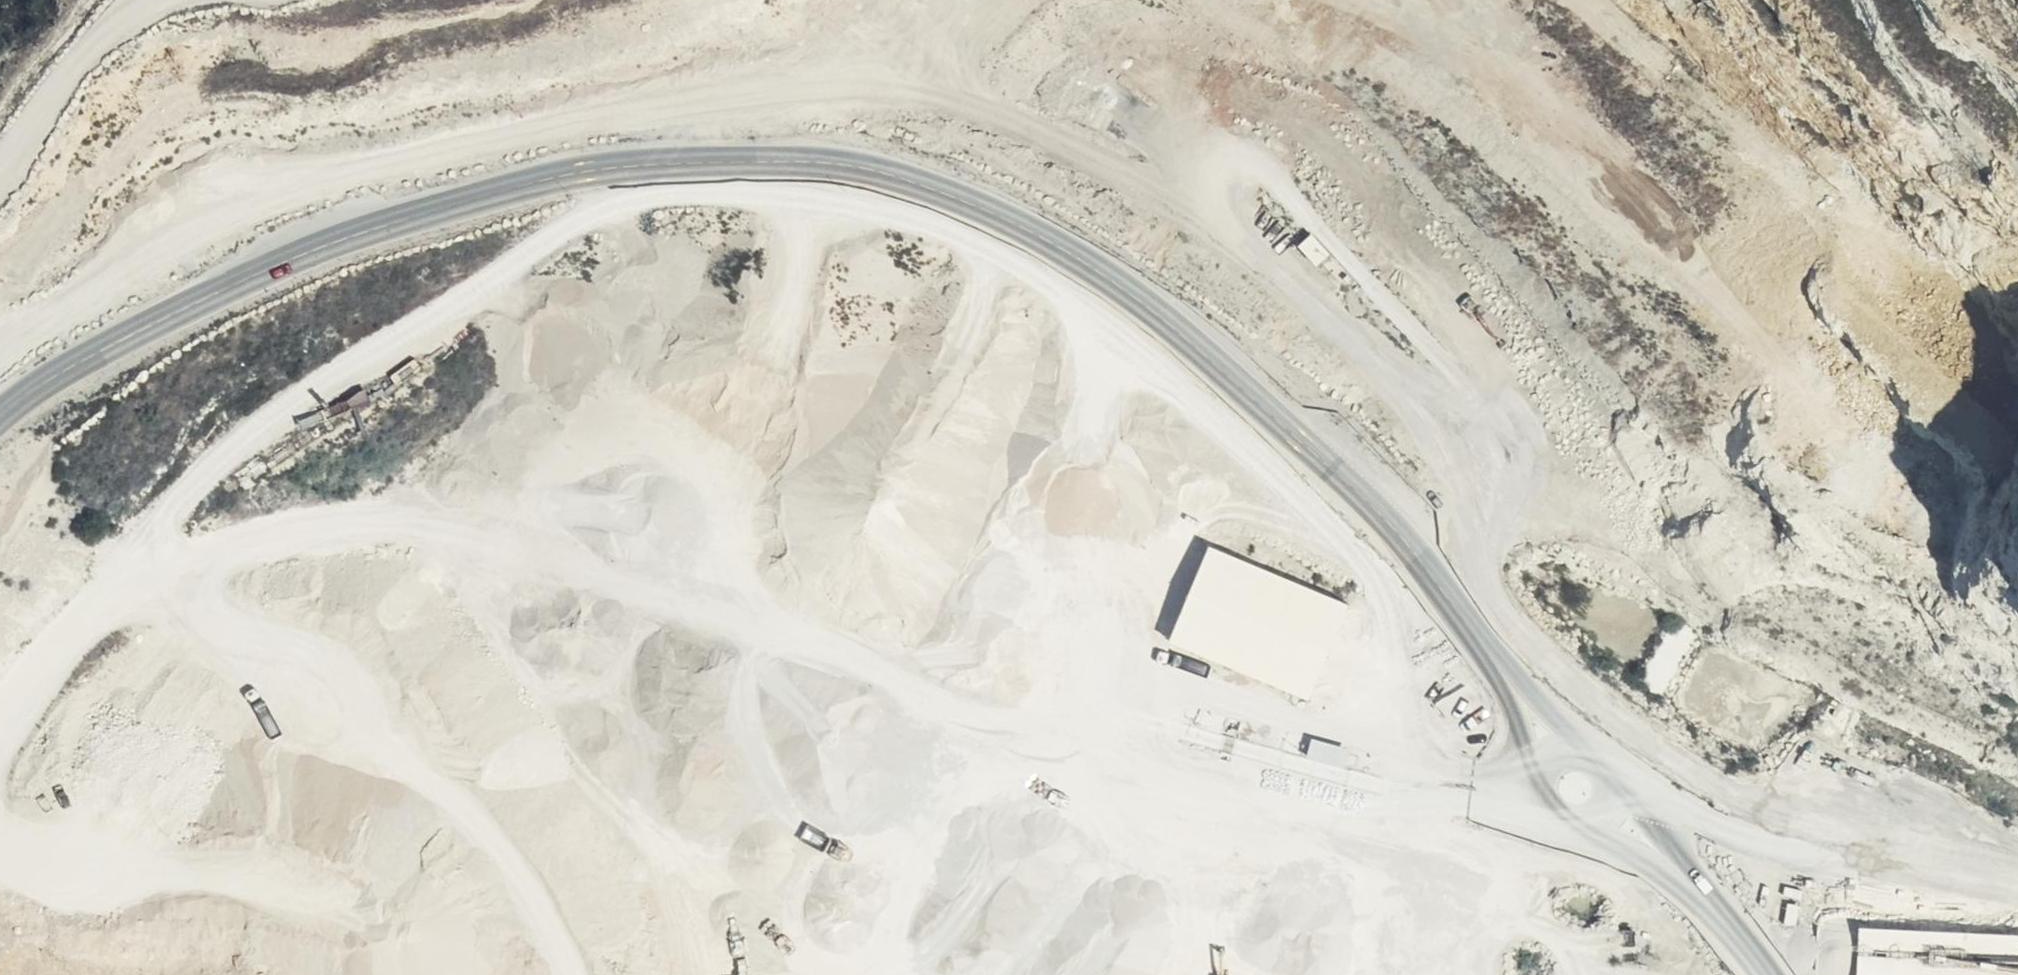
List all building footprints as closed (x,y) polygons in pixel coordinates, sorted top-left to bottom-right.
[(1313,696),(1351,599),(1209,545),(1172,641),(1313,696)] [(1859,974),(1954,974),(1955,963),(1932,961),(1933,943),(1972,946),(1973,932),(1863,924),(1859,974)]
